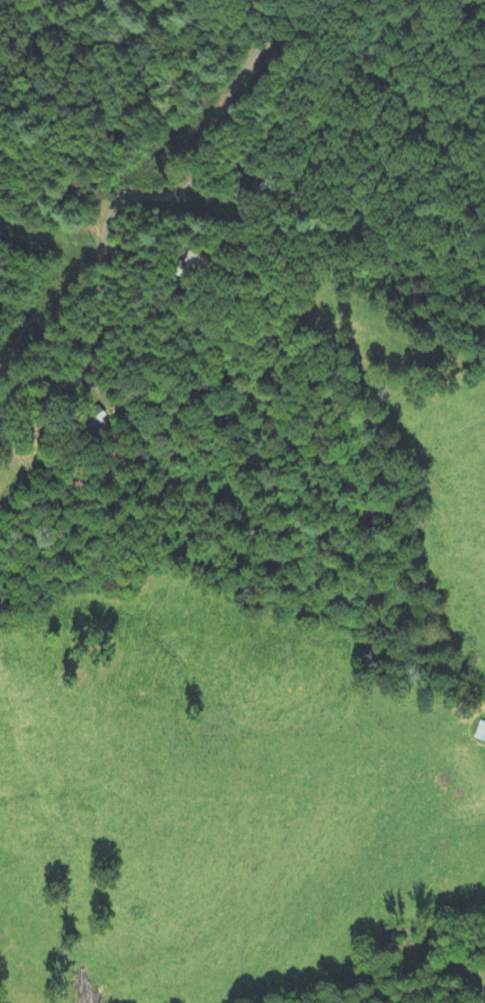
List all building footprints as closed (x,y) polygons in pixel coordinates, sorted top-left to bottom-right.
[(481,721),(474,739),(484,743),(484,722),(481,721)]
